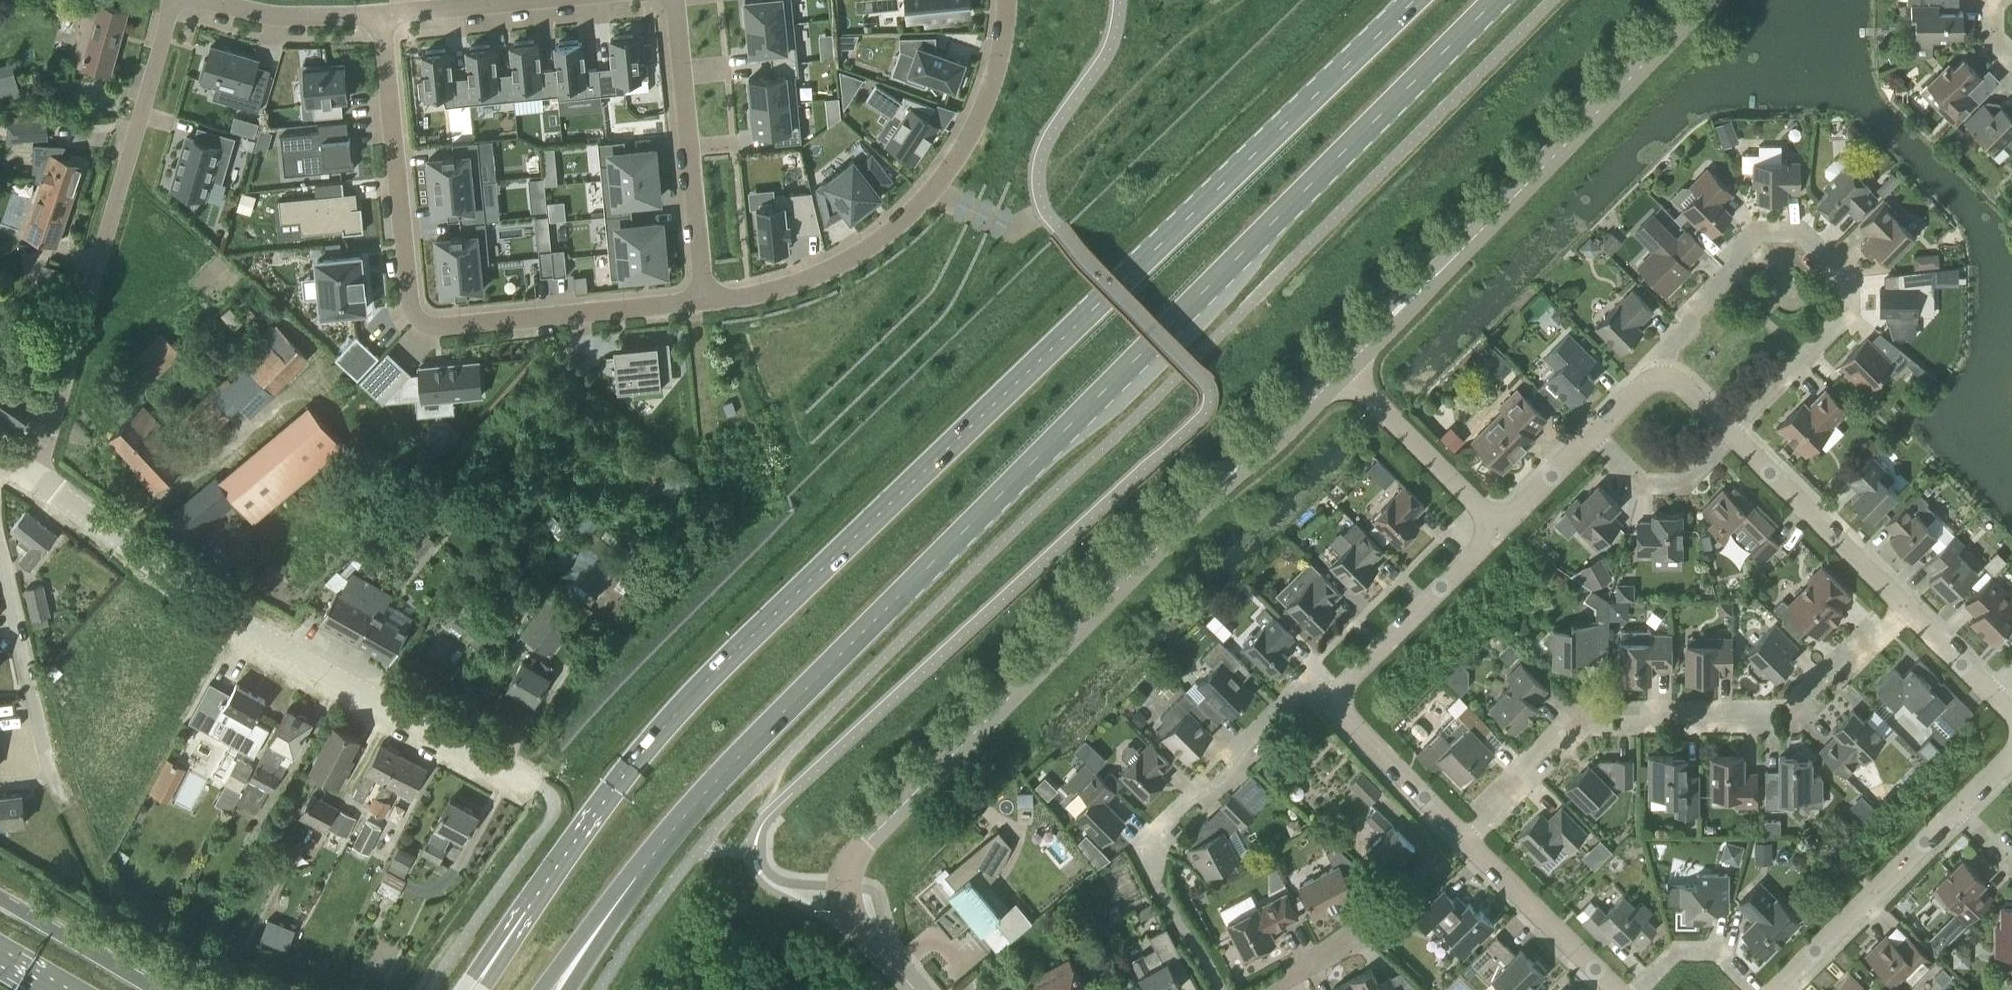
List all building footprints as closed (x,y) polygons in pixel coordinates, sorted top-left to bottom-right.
[(126,11),(88,0),(85,0),(79,20),(84,22),(73,63),(110,73),(126,11)] [(752,26),(798,21),(796,0),(749,0),(750,8),(746,8),(747,24),(751,23),(752,26)] [(910,16),(908,17),(909,18),(926,16),(927,23),(953,21),(952,13),(969,12),(969,11),(968,11),(967,0),(908,0),(910,16)] [(1916,29),(1916,44),(1932,44),(1932,39),(1947,39),(1947,35),(1963,35),(1962,10),(1941,10),(1938,8),(1938,0),(1908,0),(1908,4),(1912,4),(1912,18),(1916,18),(1916,29)] [(802,61),(798,21),(752,26),(754,53),(774,51),(775,63),(802,61)] [(836,56),(835,32),(821,33),(823,56),(836,56)] [(614,66),(599,67),(602,94),(625,91),(626,80),(649,77),(647,62),(639,63),(637,36),(633,36),(633,34),(614,36),(615,38),(611,38),(614,66)] [(914,54),(906,78),(924,85),(926,78),(954,88),(956,82),(960,83),(965,69),(961,68),(964,61),(934,51),(935,47),(935,36),(899,36),(899,49),(914,54)] [(558,67),(560,86),(575,85),(579,96),(602,94),(599,67),(585,69),(582,41),(578,42),(578,39),(559,41),(560,43),(556,44),(558,67)] [(512,44),(514,72),(516,87),(531,85),(534,96),(558,94),(558,86),(560,86),(558,67),(540,69),(537,42),(534,42),(534,40),(515,41),(515,44),(512,44)] [(470,76),(472,91),(487,89),(490,101),(514,98),(513,87),(516,87),(514,72),(496,74),(493,46),(490,46),(490,44),(471,46),(471,48),(468,48),(470,76)] [(257,59),(212,46),(209,59),(204,57),(198,78),(246,92),(242,106),(259,111),(270,72),(255,68),(257,59)] [(469,91),(472,91),(470,76),(452,78),(449,50),(446,51),(446,48),(427,50),(427,52),(423,53),(426,80),(419,80),(420,96),(443,94),(446,105),(470,103),(469,91)] [(1949,63),(1932,80),(1928,84),(1945,101),(1937,109),(1955,126),(1979,102),(1967,90),(1981,76),(1963,58),(1953,68),(1949,63)] [(20,97),(12,61),(0,64),(0,102),(20,97)] [(755,105),(802,100),(799,73),(803,73),(802,61),(775,63),(777,75),(753,78),(755,105)] [(307,103),(313,103),(314,117),(343,114),(341,100),(348,99),(347,93),(348,92),(345,71),(344,64),(321,67),(321,62),(303,64),(304,75),(303,75),(306,97),(307,103)] [(887,143),(915,161),(928,141),(925,139),(935,124),(927,119),(934,108),(935,108),(936,107),(903,95),(903,97),(901,100),(876,84),(867,98),(893,115),(894,113),(903,119),(887,143)] [(2010,98),(2010,99),(2006,100),(1994,112),(1984,102),(1964,122),(1993,151),(2000,143),(2009,151),(2011,147),(2011,99),(2010,98)] [(802,100),(755,105),(756,107),(752,108),(753,124),(757,123),(758,132),(778,130),(779,143),(805,141),(802,100)] [(9,123),(40,121),(39,114),(9,116),(9,123)] [(253,136),(257,122),(233,115),(229,129),(253,136)] [(1730,119),(1715,125),(1720,136),(1734,130),(1730,119)] [(318,124),(320,124),(321,130),(281,134),(283,155),(284,155),(284,154),(302,152),(304,171),(304,172),(354,167),(352,146),(349,146),(349,140),(350,140),(350,137),(348,137),(347,120),(317,123),(318,124)] [(9,123),(8,123),(9,140),(48,137),(47,121),(40,121),(9,123)] [(662,121),(605,127),(606,141),(663,136),(662,121)] [(206,197),(212,179),(222,182),(236,137),(198,126),(194,139),(186,136),(171,187),(206,197)] [(260,128),(254,149),(265,153),(271,131),(260,128)] [(240,147),(252,151),(255,141),(242,137),(240,147)] [(616,178),(658,173),(656,149),(628,152),(627,139),(601,142),(602,154),(614,153),(616,178)] [(425,185),(468,181),(465,153),(475,152),(474,140),(449,142),(450,153),(439,154),(440,156),(426,157),(426,164),(423,164),(425,185)] [(32,179),(73,193),(83,164),(61,156),(64,146),(65,146),(65,145),(34,143),(32,179)] [(1800,162),(1781,162),(1781,145),(1759,145),(1759,153),(1741,154),(1742,170),(1753,170),(1753,184),(1757,184),(1757,200),(1787,200),(1787,192),(1800,192),(1800,162)] [(872,154),(858,164),(853,158),(822,182),(817,186),(823,224),(845,211),(851,218),(881,194),(877,190),(891,179),(872,154)] [(1825,174),(1830,179),(1824,185),(1829,189),(1817,201),(1835,220),(1847,208),(1857,217),(1877,197),(1868,187),(1869,186),(1859,176),(1862,173),(1846,157),(1833,158),(1825,167),(1825,174)] [(1717,199),(1729,188),(1709,168),(1691,186),(1697,192),(1682,208),(1698,224),(1700,221),(1712,233),(1731,213),(1717,199)] [(607,203),(608,215),(634,213),(633,201),(661,198),(658,173),(616,178),(618,202),(607,203)] [(73,193),(32,179),(43,183),(25,233),(56,244),(73,193)] [(362,214),(358,215),(356,191),(344,193),(343,181),(341,181),(342,193),(279,199),(281,221),(301,219),(302,233),(342,229),(343,233),(364,231),(362,214)] [(457,223),(482,220),(481,208),(471,209),(468,181),(425,185),(427,206),(430,206),(431,213),(445,211),(445,213),(456,212),(457,223)] [(761,250),(765,250),(765,254),(785,252),(785,248),(789,248),(788,235),(821,232),(811,191),(774,194),(775,205),(756,207),(761,250)] [(241,194),(236,212),(250,216),(255,198),(241,194)] [(1876,251),(1888,262),(1915,235),(1903,223),(1906,221),(1885,200),(1860,225),(1870,235),(1860,245),(1871,256),(1876,251)] [(635,225),(634,213),(608,215),(609,227),(621,226),(623,251),(666,247),(663,222),(635,225)] [(1660,256),(1644,272),(1665,293),(1683,276),(1679,271),(1704,247),(1686,229),(1677,239),(1652,214),(1635,231),(1660,256)] [(433,266),(476,262),(473,234),(483,233),(482,220),(457,223),(458,234),(447,235),(447,237),(434,238),(434,245),(431,245),(433,266)] [(1611,231),(1600,243),(1610,254),(1622,242),(1611,231)] [(668,271),(666,247),(623,251),(626,275),(668,271)] [(564,248),(551,249),(554,274),(554,275),(567,274),(564,248)] [(554,274),(551,249),(539,250),(541,275),(554,274)] [(360,255),(317,259),(323,313),(365,309),(364,290),(365,290),(364,273),(362,274),(360,255)] [(1927,256),(1915,257),(1916,268),(1928,267),(1927,256)] [(476,262),(433,266),(435,287),(438,287),(439,294),(453,292),(453,294),(464,293),(464,291),(479,290),(476,262)] [(1898,313),(1898,324),(1901,327),(1912,327),(1916,324),(1916,313),(1917,313),(1917,304),(1934,304),(1934,268),(1908,271),(1908,288),(1880,288),(1880,313),(1898,313)] [(1633,289),(1596,325),(1622,351),(1643,330),(1638,325),(1653,309),(1633,289)] [(1949,306),(1933,307),(1933,321),(1950,321),(1949,306)] [(1559,307),(1551,315),(1559,323),(1567,315),(1559,307)] [(191,409),(196,414),(189,420),(193,425),(200,418),(213,431),(241,404),(250,413),(307,357),(275,325),(229,371),(238,380),(232,387),(227,382),(224,385),(220,380),(191,409)] [(1545,356),(1557,368),(1538,386),(1557,406),(1566,397),(1571,402),(1587,386),(1585,383),(1592,376),(1585,369),(1595,359),(1569,333),(1545,356)] [(139,393),(181,354),(162,334),(121,373),(139,393)] [(356,335),(335,357),(358,378),(379,356),(356,335)] [(1867,337),(1841,364),(1852,375),(1850,376),(1866,392),(1891,366),(1897,372),(1912,358),(1899,347),(1888,358),(1867,337)] [(672,370),(669,342),(614,347),(618,389),(662,385),(660,371),(672,370)] [(1491,343),(1480,354),(1503,377),(1514,365),(1491,343)] [(420,378),(402,379),(409,372),(386,350),(358,380),(382,402),(388,395),(422,392),(422,400),(482,394),(479,360),(419,366),(420,378)] [(27,419),(35,408),(34,407),(38,401),(1,376),(0,377),(0,409),(22,424),(26,418),(27,419)] [(1808,405),(1805,401),(1804,401),(1778,426),(1806,454),(1831,428),(1830,427),(1847,410),(1825,388),(1808,405)] [(1503,410),(1473,440),(1482,449),(1481,455),(1483,459),(1488,462),(1494,461),(1503,470),(1534,439),(1530,435),(1546,418),(1517,389),(1500,406),(1503,410)] [(185,458),(189,454),(182,447),(175,453),(150,427),(157,420),(143,405),(110,437),(140,468),(135,472),(155,493),(188,461),(185,458)] [(217,475),(166,516),(187,543),(237,500),(254,520),(254,519),(251,515),(339,443),(342,446),(343,446),(309,405),(220,479),(217,475)] [(442,452),(457,435),(448,426),(443,431),(438,431),(433,426),(424,436),(442,452)] [(1870,435),(1859,445),(1870,457),(1880,447),(1870,435)] [(1881,478),(1888,471),(1873,456),(1848,480),(1859,491),(1851,499),(1872,519),(1897,494),(1887,484),(1881,478)] [(1577,527),(1598,547),(1622,524),(1612,514),(1620,505),(1599,484),(1582,501),(1578,497),(1565,509),(1580,524),(1577,527)] [(1425,505),(1405,485),(1373,518),(1400,545),(1419,525),(1410,516),(1413,513),(1415,515),(1425,505)] [(1719,537),(1739,518),(1761,540),(1748,553),(1760,564),(1780,544),(1769,534),(1775,527),(1738,490),(1732,496),(1723,488),(1703,508),(1715,520),(1709,526),(1719,537)] [(1918,491),(1906,503),(1885,523),(1895,533),(1890,538),(1911,559),(1937,533),(1926,523),(1935,513),(1925,503),(1928,501),(1918,491)] [(19,559),(30,568),(57,535),(26,510),(10,529),(21,537),(18,541),(27,549),(19,559)] [(1682,555),(1682,514),(1652,514),(1652,521),(1638,521),(1638,553),(1652,553),(1652,554),(1653,555),(1682,555)] [(1330,563),(1356,589),(1378,566),(1373,561),(1384,549),(1356,521),(1344,533),(1352,542),(1330,563)] [(397,531),(387,522),(382,527),(392,537),(397,531)] [(372,551),(378,557),(395,539),(382,527),(350,562),(357,568),(372,551)] [(557,582),(579,598),(615,550),(593,533),(557,582)] [(1948,596),(1951,599),(1978,572),(1956,551),(1963,543),(1954,534),(1924,563),(1933,572),(1928,576),(1939,587),(1937,589),(1946,598),(1948,596)] [(15,535),(9,537),(13,553),(19,551),(15,535)] [(429,536),(415,551),(420,556),(434,540),(429,536)] [(1587,575),(1594,587),(1610,578),(1603,565),(1587,575)] [(1818,636),(1833,620),(1843,611),(1838,606),(1850,594),(1822,566),(1807,580),(1810,582),(1788,604),(1787,605),(1791,609),(1818,636)] [(1330,603),(1342,592),(1320,570),(1286,604),(1313,631),(1336,608),(1330,603)] [(319,620),(357,641),(373,612),(368,609),(380,589),(352,573),(340,592),(336,590),(319,620)] [(1990,577),(1965,602),(1976,614),(1971,619),(1992,640),(2000,633),(2009,643),(2011,640),(2011,599),(1990,577)] [(1616,583),(1616,599),(1632,599),(1632,590),(1626,590),(1626,583),(1616,583)] [(43,584),(25,588),(33,619),(50,615),(43,584)] [(373,612),(357,641),(390,660),(407,630),(381,615),(392,596),(380,589),(368,609),(373,612)] [(1596,605),(1597,616),(1608,616),(1608,599),(1591,589),(1585,598),(1596,605)] [(1761,602),(1750,592),(1744,598),(1755,608),(1761,602)] [(550,655),(576,618),(547,598),(521,634),(550,655)] [(1732,599),(1719,599),(1719,614),(1732,614),(1732,599)] [(1783,617),(1791,609),(1787,605),(1788,604),(1782,599),(1774,607),(1783,617)] [(1254,634),(1251,634),(1244,641),(1245,644),(1243,646),(1271,674),(1288,656),(1279,647),(1282,643),(1284,645),(1294,636),(1266,608),(1256,617),(1264,625),(1254,634)] [(1597,660),(1597,622),(1572,622),(1572,628),(1554,628),(1554,629),(1543,640),(1554,650),(1554,666),(1572,666),(1572,660),(1597,660)] [(1766,679),(1771,673),(1776,678),(1793,660),(1788,655),(1797,646),(1775,623),(1748,650),(1752,654),(1747,660),(1747,668),(1758,679),(1766,679)] [(1493,627),(1480,640),(1489,648),(1497,648),(1506,640),(1493,627)] [(1671,634),(1650,634),(1650,629),(1621,630),(1621,680),(1651,680),(1651,668),(1671,669),(1671,634)] [(1687,643),(1687,680),(1717,680),(1717,673),(1733,673),(1732,638),(1702,638),(1702,643),(1687,643)] [(1215,668),(1198,684),(1196,681),(1186,691),(1197,702),(1207,692),(1230,715),(1233,711),(1232,709),(1240,702),(1241,703),(1253,692),(1239,678),(1249,668),(1219,639),(1202,656),(1215,668)] [(1945,717),(1961,700),(1943,681),(1942,682),(1938,678),(1938,677),(1920,658),(1905,673),(1900,673),(1894,667),(1876,686),(1895,704),(1903,696),(1927,720),(1937,709),(1945,717)] [(537,668),(523,661),(508,687),(534,702),(549,676),(548,675),(554,666),(542,659),(537,668)] [(1534,702),(1548,688),(1521,662),(1507,677),(1513,682),(1490,706),(1515,730),(1538,706),(1534,702)] [(1443,678),(1455,691),(1463,683),(1463,671),(1456,665),(1443,678)] [(266,699),(236,683),(222,708),(223,708),(217,719),(236,730),(233,735),(242,740),(253,720),(254,721),(266,699)] [(1186,758),(1212,733),(1197,719),(1206,710),(1197,702),(1186,691),(1161,716),(1172,727),(1163,736),(1186,758)] [(1440,730),(1417,754),(1426,762),(1428,761),(1432,765),(1438,766),(1443,763),(1461,782),(1464,779),(1466,781),(1475,772),(1473,770),(1476,767),(1477,768),(1494,751),(1483,739),(1493,729),(1468,703),(1456,715),(1461,719),(1445,735),(1440,730)] [(242,811),(253,817),(269,790),(272,791),(287,765),(279,760),(286,747),(294,752),(311,721),(308,719),(307,717),(301,713),(298,714),(287,708),(271,739),(237,802),(245,806),(242,811)] [(1833,737),(1820,750),(1845,775),(1862,758),(1863,759),(1886,737),(1866,717),(1864,720),(1853,709),(1832,729),(1839,735),(1835,739),(1833,737)] [(359,737),(335,725),(311,768),(339,783),(352,757),(349,755),(359,737)] [(1939,746),(1930,737),(1916,750),(1926,760),(1939,746)] [(1122,755),(1129,763),(1119,773),(1146,799),(1166,778),(1161,773),(1172,761),(1151,741),(1140,752),(1132,745),(1128,745),(1122,751),(1122,755)] [(384,781),(399,753),(380,743),(354,795),(363,800),(375,777),(384,781)] [(212,776),(239,791),(254,765),(226,750),(212,776)] [(399,753),(384,781),(370,808),(383,815),(390,802),(385,800),(393,786),(412,796),(427,767),(399,753)] [(1673,756),(1649,756),(1649,794),(1667,794),(1667,800),(1676,800),(1676,813),(1699,813),(1699,782),(1685,782),(1685,760),(1673,760),(1673,756)] [(1743,756),(1736,756),(1711,756),(1711,796),(1735,796),(1735,804),(1757,804),(1757,772),(1743,772),(1743,756)] [(1823,789),(1821,789),(1821,776),(1812,776),(1812,759),(1794,759),(1794,756),(1779,756),(1779,770),(1765,770),(1765,808),(1780,808),(1780,802),(1794,802),(1794,796),(1808,796),(1808,806),(1823,806),(1823,789)] [(1589,763),(1566,786),(1587,807),(1610,785),(1609,784),(1617,784),(1632,784),(1632,759),(1600,759),(1592,767),(1589,763)] [(1116,790),(1103,777),(1086,761),(1068,779),(1090,800),(1075,815),(1103,842),(1125,820),(1105,800),(1116,790)] [(293,795),(304,802),(318,778),(313,776),(314,774),(307,770),(306,772),(303,770),(292,789),(295,791),(293,795)] [(1103,777),(1116,790),(1123,782),(1111,770),(1103,777)] [(1350,783),(1370,803),(1382,792),(1361,771),(1350,783)] [(1233,793),(1222,803),(1226,807),(1212,820),(1208,817),(1189,836),(1194,846),(1188,848),(1196,863),(1200,861),(1207,874),(1217,869),(1223,880),(1239,871),(1233,860),(1238,858),(1227,836),(1241,823),(1242,824),(1273,794),(1253,773),(1233,793)] [(148,792),(166,801),(172,790),(154,781),(148,792)] [(1882,782),(1867,789),(1873,801),(1888,795),(1882,782)] [(1289,790),(1289,791),(1289,792),(1289,793),(1289,794),(1290,794),(1290,795),(1291,796),(1292,797),(1293,797),(1293,798),(1294,798),(1295,798),(1296,798),(1297,798),(1298,798),(1299,798),(1300,797),(1301,797),(1301,796),(1302,796),(1302,795),(1303,795),(1303,794),(1303,793),(1304,792),(1304,791),(1304,790),(1303,789),(1303,788),(1303,787),(1302,787),(1302,786),(1301,786),(1301,785),(1300,785),(1300,784),(1299,784),(1298,784),(1297,783),(1296,783),(1295,784),(1294,784),(1293,784),(1292,785),(1291,785),(1291,786),(1290,786),(1290,787),(1289,788),(1289,789),(1289,790)] [(214,802),(229,810),(236,797),(222,789),(214,802)] [(1032,790),(1018,791),(1018,806),(1033,806),(1032,790)] [(25,821),(22,792),(2,795),(1,793),(0,793),(0,824),(25,821)] [(300,815),(325,828),(337,807),(312,794),(300,815)] [(478,813),(450,798),(436,825),(436,824),(428,839),(421,851),(440,861),(446,849),(439,845),(447,830),(464,840),(478,813)] [(1529,846),(1527,848),(1541,862),(1561,843),(1569,850),(1587,832),(1561,806),(1546,821),(1538,814),(1518,834),(1529,846)] [(1367,849),(1389,872),(1415,847),(1376,808),(1366,818),(1377,829),(1378,827),(1384,832),(1367,849)] [(338,809),(328,828),(346,837),(355,818),(338,809)] [(1765,834),(1782,833),(1782,820),(1765,820),(1765,834)] [(365,821),(353,846),(369,854),(381,829),(365,821)] [(981,931),(995,920),(1001,915),(1000,914),(980,890),(993,877),(1004,862),(1011,845),(998,830),(945,874),(956,888),(949,893),(955,900),(935,916),(951,936),(971,920),(981,931)] [(1602,836),(1583,854),(1595,867),(1614,849),(1602,836)] [(1726,840),(1721,858),(1739,863),(1744,845),(1726,840)] [(1772,841),(1755,841),(1755,863),(1772,863),(1772,841)] [(1344,874),(1359,866),(1337,846),(1326,851),(1334,866),(1300,884),(1316,914),(1354,894),(1344,874)] [(398,851),(389,868),(403,876),(412,858),(398,851)] [(1844,853),(1835,862),(1845,872),(1852,866),(1854,864),(1844,853)] [(1933,889),(1951,907),(1967,923),(1992,898),(1980,886),(1985,882),(1963,859),(1933,889)] [(406,880),(388,870),(377,890),(395,900),(406,880)] [(1728,910),(1728,873),(1697,873),(1697,884),(1667,883),(1667,903),(1686,903),(1686,921),(1712,921),(1712,910),(1728,910)] [(1765,953),(1799,919),(1777,898),(1776,899),(1759,882),(1739,903),(1756,919),(1743,932),(1765,953)] [(1481,909),(1478,911),(1469,902),(1466,905),(1457,895),(1453,899),(1444,889),(1415,918),(1425,928),(1430,923),(1440,932),(1443,929),(1452,938),(1449,940),(1463,954),(1494,923),(1481,909)] [(1227,922),(1245,956),(1276,940),(1271,931),(1299,916),(1286,892),(1258,907),(1258,906),(1227,922)] [(1641,935),(1645,939),(1656,927),(1646,917),(1652,911),(1640,900),(1634,905),(1623,894),(1605,912),(1598,905),(1582,920),(1604,942),(1613,933),(1621,942),(1630,934),(1636,940),(1641,935)] [(1001,915),(995,920),(1011,939),(1033,920),(1016,900),(1000,914),(1001,915)] [(2006,901),(2003,905),(2002,905),(2002,924),(1996,924),(1996,953),(2011,953),(2011,901),(2006,901)] [(1118,902),(1105,908),(1112,921),(1124,914),(1118,902)] [(1153,903),(1138,911),(1141,917),(1156,909),(1153,903)] [(1158,952),(1147,958),(1144,953),(1132,960),(1148,989),(1173,989),(1181,986),(1168,961),(1180,954),(1166,927),(1149,936),(1158,952)] [(1936,954),(1945,945),(1935,934),(1925,943),(1936,954)] [(1886,935),(1866,955),(1892,981),(1902,971),(1912,981),(1933,961),(1908,936),(1898,946),(1886,935)] [(1479,972),(1489,982),(1493,979),(1504,989),(1529,989),(1545,973),(1544,972),(1547,969),(1537,958),(1533,962),(1521,949),(1515,954),(1506,945),(1488,962),(1479,972)] [(1469,962),(1479,972),(1488,962),(1479,952),(1469,962)] [(1069,958),(1008,989),(1086,989),(1069,958)] [(1943,966),(1933,975),(1943,986),(1953,976),(1943,966)] [(1390,975),(1379,981),(1372,968),(1350,979),(1356,989),(1398,989),(1390,975)] [(1849,972),(1831,989),(1862,989),(1865,987),(1849,972)] [(1350,979),(1331,989),(1356,989),(1350,979)]
